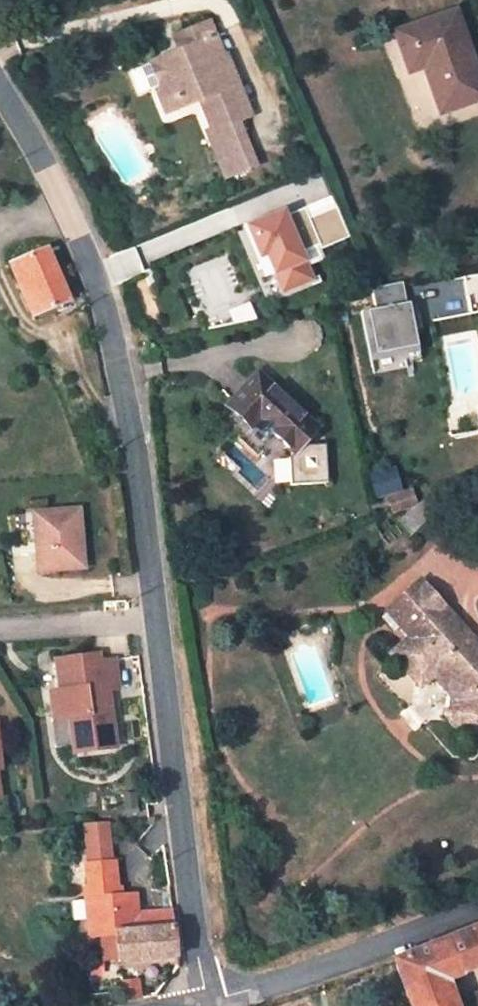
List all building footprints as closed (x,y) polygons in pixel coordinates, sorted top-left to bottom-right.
[(394,34),(408,74),(423,70),(438,115),(477,101),(477,80),(455,13),(394,34)] [(180,51),(126,73),(135,93),(157,84),(169,112),(199,99),(212,130),(206,133),(224,178),(255,165),(236,121),(249,116),(227,62),(225,63),(209,23),(174,37),(180,51)] [(280,295),(314,284),(290,209),(244,223),(256,260),(267,256),(280,295)] [(46,250),(8,266),(16,285),(24,282),(38,314),(68,301),(46,250)] [(136,250),(104,257),(110,281),(142,274),(136,250)] [(24,282),(16,285),(30,317),(38,314),(24,282)] [(373,289),(376,306),(358,310),(371,371),(421,361),(405,282),(373,289)] [(255,374),(227,406),(251,428),(257,421),(290,450),(290,455),(291,484),(331,482),(328,446),(308,447),(306,439),(315,428),(255,374)] [(432,493),(399,521),(410,534),(435,512),(439,517),(446,510),(432,493)] [(77,511),(38,514),(40,541),(35,541),(38,571),(81,567),(77,511)] [(389,611),(413,638),(394,655),(420,684),(433,673),(460,703),(447,714),(473,744),(477,739),(477,659),(470,650),(476,646),(444,610),(441,612),(417,585),(389,611)] [(99,654),(55,659),(59,691),(49,692),(53,719),(50,719),(54,748),(72,745),(73,754),(115,748),(108,690),(118,689),(114,659),(99,661),(99,654)] [(87,938),(116,935),(118,963),(123,963),(178,956),(172,910),(137,914),(136,902),(117,904),(113,862),(85,864),(88,890),(83,891),(87,938)] [(460,971),(477,964),(477,927),(448,939),(460,971)] [(447,976),(460,971),(448,939),(427,947),(439,979),(447,976)] [(453,995),(445,997),(439,979),(427,947),(393,960),(410,1005),(456,1005),(453,995)] [(453,995),(447,976),(439,979),(445,997),(453,995)] [(138,980),(120,983),(122,1001),(139,998),(138,980)]
